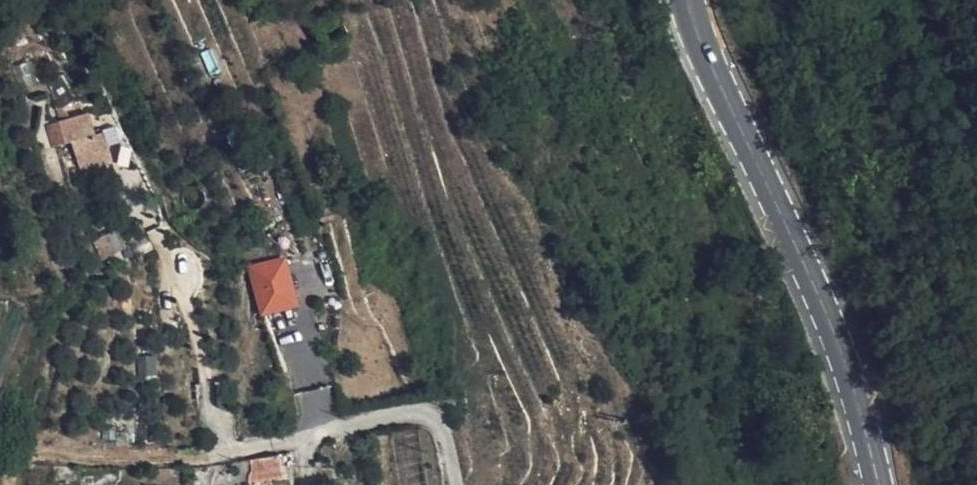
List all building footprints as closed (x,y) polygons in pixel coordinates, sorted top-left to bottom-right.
[(207,75),(219,73),(213,49),(202,51),(207,75)] [(105,148),(95,118),(77,125),(87,154),(105,148)] [(264,310),(298,302),(289,259),(255,266),(264,310)] [(248,459),(250,482),(282,479),(279,456),(248,459)]
